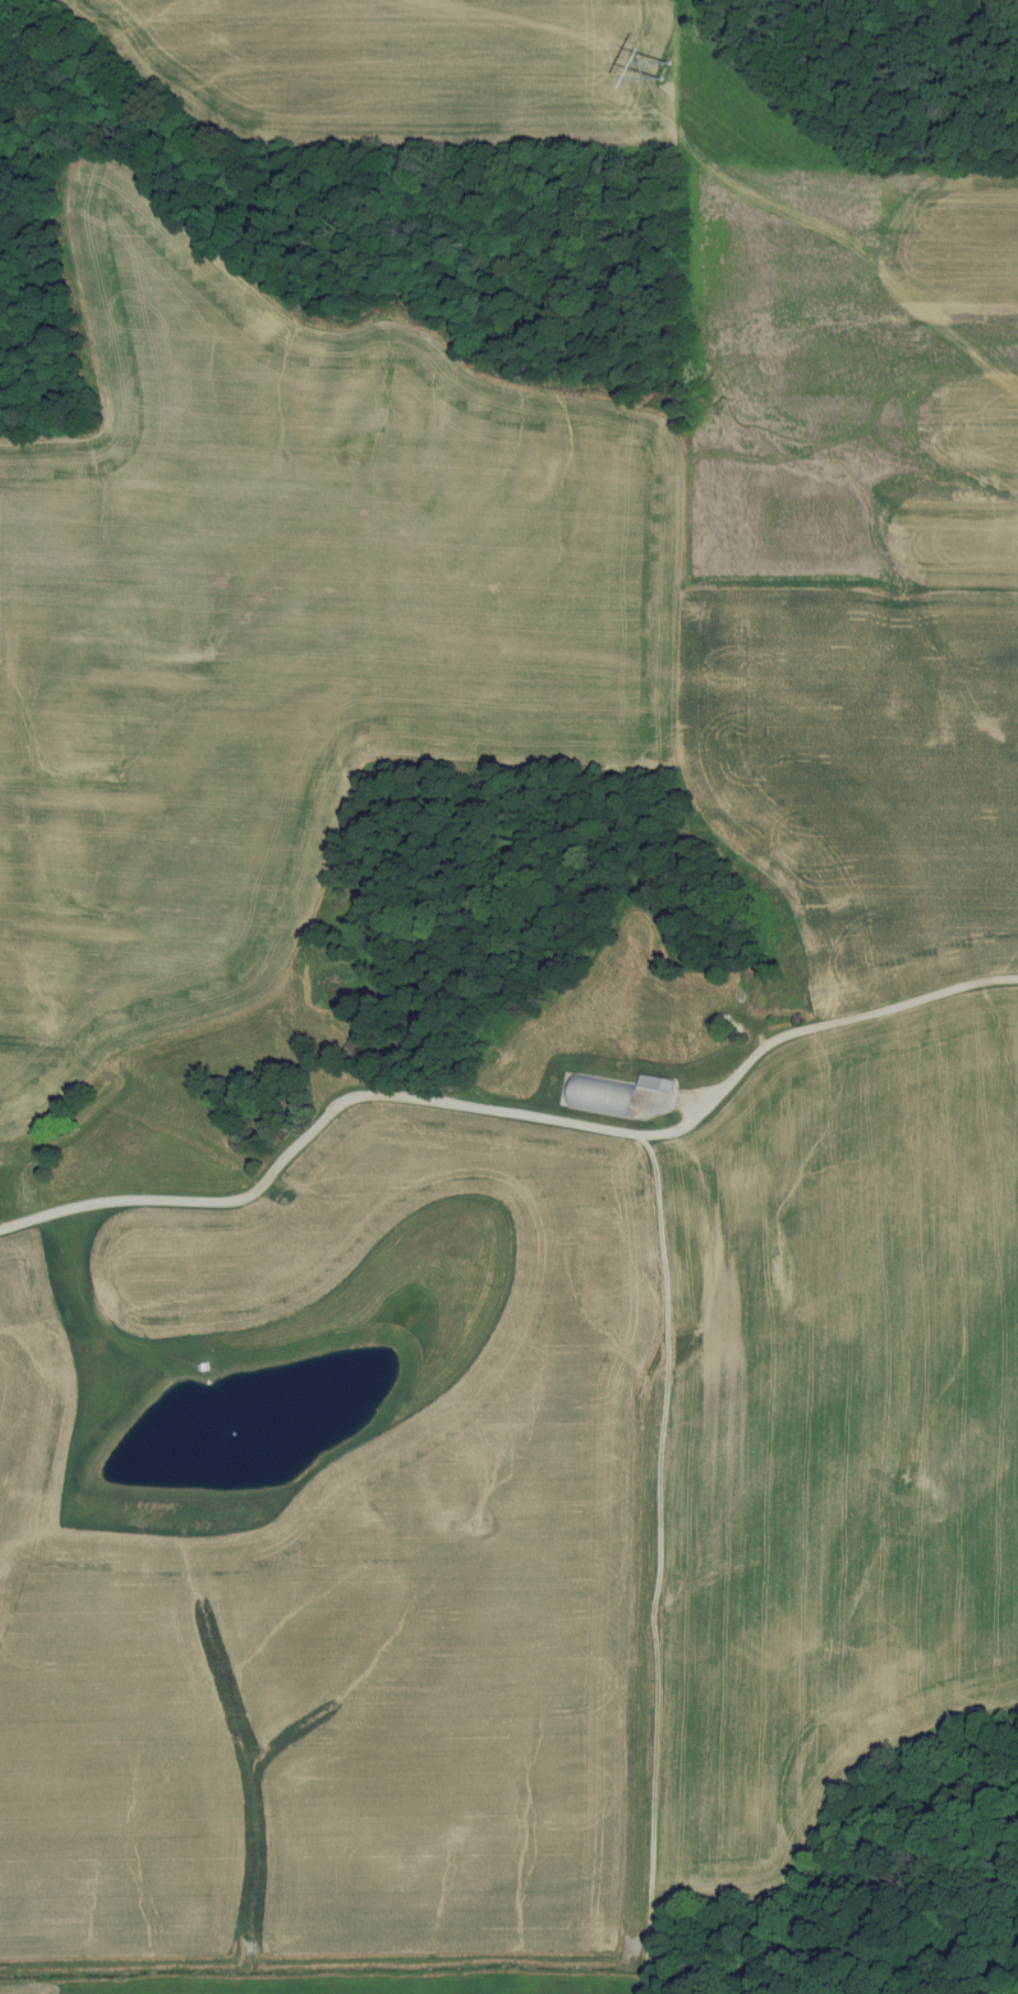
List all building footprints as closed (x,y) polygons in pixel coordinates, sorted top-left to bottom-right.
[(633,1117),(638,1084),(564,1073),(559,1107),(633,1117)]
